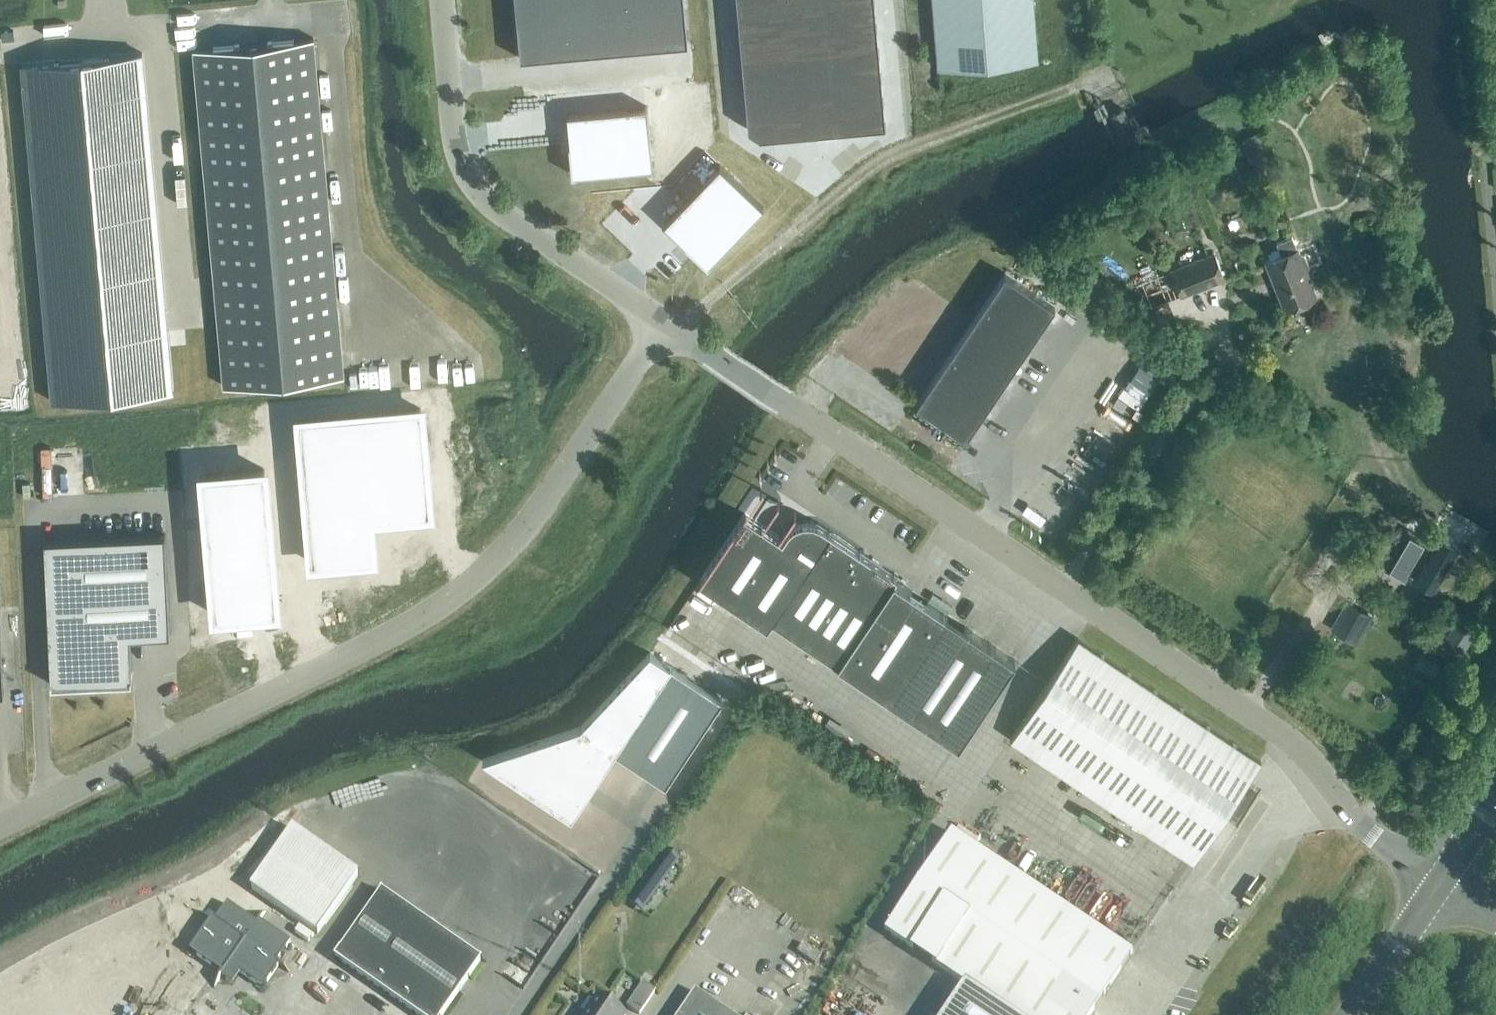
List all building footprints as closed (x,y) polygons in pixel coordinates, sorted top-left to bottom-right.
[(544,58),(687,45),(683,0),(515,0),(520,60),(544,58)] [(750,129),(762,137),(887,125),(875,0),(738,0),(750,129)] [(1038,61),(1033,0),(932,0),(938,69),(1038,61)] [(224,387),(344,377),(313,39),(193,50),(224,387)] [(142,54),(22,65),(53,403),(172,392),(142,54)] [(1290,92),(1301,103),(1308,96),(1297,85),(1290,92)] [(1125,144),(1140,136),(1125,106),(1110,113),(1125,144)] [(647,107),(567,114),(570,144),(569,144),(572,175),(576,175),(576,174),(653,167),(647,107)] [(720,165),(665,223),(686,244),(686,245),(708,266),(711,263),(710,262),(763,207),(720,165)] [(1299,250),(1297,251),(1291,237),(1276,243),(1282,257),(1266,263),(1285,310),(1318,297),(1307,270),(1309,267),(1305,256),(1301,255),(1299,250)] [(1182,296),(1225,279),(1215,253),(1172,270),(1182,296)] [(1055,308),(1005,274),(917,405),(914,403),(913,404),(935,419),(930,426),(941,433),(945,427),(969,443),(970,442),(966,439),(1055,308)] [(1126,382),(1146,396),(1163,370),(1143,357),(1126,382)] [(419,421),(302,430),(311,575),(370,569),(367,529),(427,525),(419,421)] [(266,495),(206,500),(214,619),(274,615),(266,495)] [(745,515),(698,582),(766,629),(772,620),(959,745),(1015,661),(895,580),(897,576),(821,525),(817,523),(812,522),(808,522),(803,522),(799,523),(795,525),(791,528),(788,531),(787,533),(781,539),(778,537),(745,515)] [(1429,549),(1425,547),(1428,541),(1407,529),(1384,570),(1404,582),(1409,573),(1413,576),(1412,578),(1435,591),(1447,570),(1456,575),(1458,571),(1461,573),(1467,563),(1463,561),(1466,556),(1458,552),(1461,547),(1437,534),(1429,549)] [(50,682),(131,678),(129,638),(170,636),(165,535),(44,541),(50,682)] [(1358,645),(1374,616),(1346,600),(1330,629),(1358,645)] [(1462,656),(1477,632),(1458,619),(1442,643),(1462,656)] [(1194,861),(1260,761),(1077,639),(1011,738),(1194,861)] [(670,666),(650,653),(580,728),(482,760),(571,819),(615,752),(665,786),(721,700),(670,666)] [(316,935),(358,875),(291,828),(249,889),(316,935)] [(1131,954),(950,832),(883,932),(965,986),(945,1014),(1090,1014),(1131,954)] [(647,906),(671,873),(656,862),(632,896),(647,906)] [(481,961),(380,891),(333,959),(413,1014),(443,1014),(481,961)] [(255,924),(226,904),(215,921),(212,919),(189,952),(230,981),(236,972),(262,990),(279,965),(276,963),(289,943),(257,921),(255,924)] [(654,991),(642,982),(625,1007),(638,1014),(639,1014),(654,991)] [(694,992),(679,1014),(728,1014),(694,992)] [(596,997),(583,1014),(623,1014),(596,997)]
